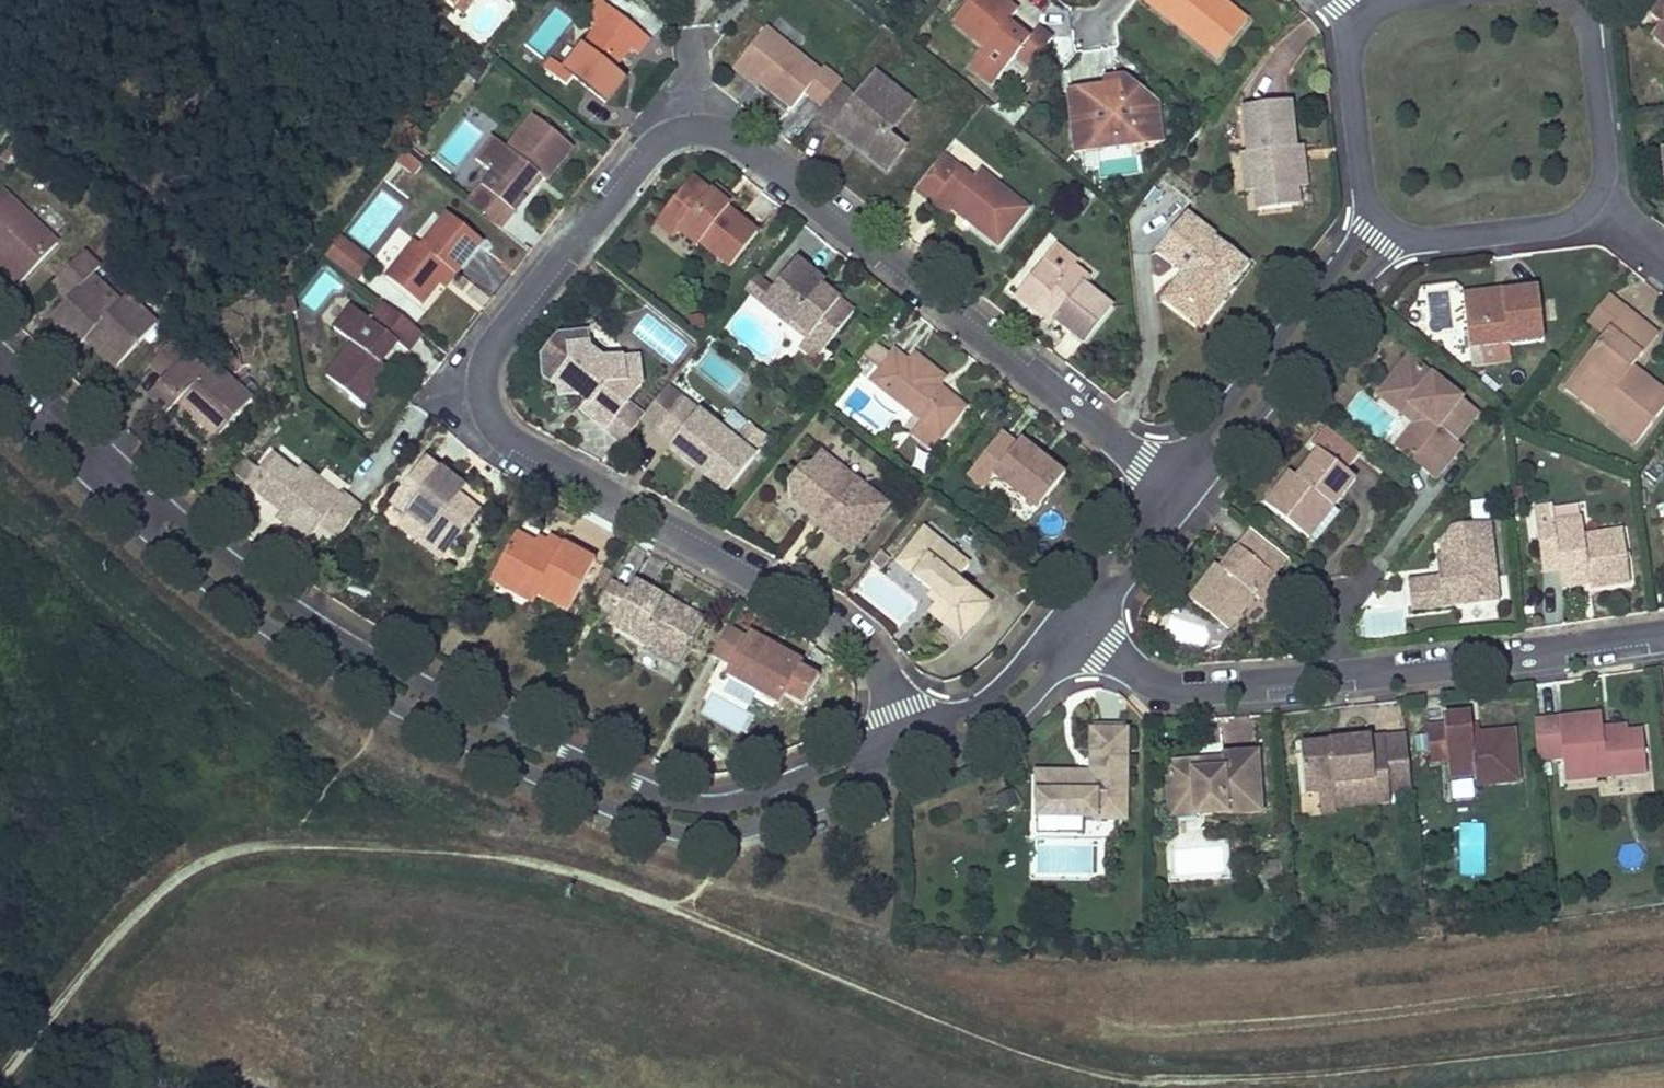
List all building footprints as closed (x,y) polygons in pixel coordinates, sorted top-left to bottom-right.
[(454,7),(463,14),(474,0),(460,0),(454,7)] [(469,18),(494,33),(512,3),(507,0),(479,0),(469,18)] [(649,39),(600,0),(599,0),(584,19),(597,29),(565,70),(552,60),(545,69),(566,86),(573,78),(605,103),(625,77),(614,68),(630,48),(638,54),(649,39)] [(1028,39),(1008,23),(1017,11),(1004,0),(970,0),(953,21),(985,48),(970,67),(993,84),(1016,55),(1030,66),(1052,39),(1037,27),(1028,39)] [(1161,0),(1144,0),(1154,8),(1161,0)] [(1154,8),(1217,58),(1247,21),(1221,0),(1161,0),(1154,8)] [(1651,16),(1663,26),(1653,38),(1663,47),(1663,0),(1651,16)] [(518,50),(542,67),(575,20),(551,4),(518,50)] [(823,68),(820,72),(765,29),(736,65),(760,84),(792,109),(806,92),(823,106),(839,85),(842,82),(823,68)] [(756,89),(760,84),(736,65),(732,69),(756,89)] [(888,133),(912,104),(875,75),(857,99),(839,85),(823,106),(816,116),(834,130),(835,128),(857,145),(856,147),(886,171),(905,147),(888,133)] [(1069,95),(1076,151),(1077,152),(1101,149),(1100,140),(1131,136),(1132,146),(1159,142),(1160,141),(1156,106),(1122,79),(1115,80),(1116,88),(1106,89),(1070,94),(1069,95)] [(1116,88),(1115,80),(1105,81),(1106,89),(1116,88)] [(1295,149),(1295,147),(1290,102),(1242,107),(1247,152),(1241,153),(1243,173),(1252,172),(1254,191),(1256,210),(1291,206),(1289,189),(1296,188),(1294,167),(1286,167),(1285,150),(1295,149)] [(470,111),(432,158),(453,175),(491,128),(470,111)] [(545,180),(572,147),(534,116),(507,149),(493,137),(475,159),(492,173),(481,186),(514,212),(525,198),(521,194),(537,174),(541,178),(545,180)] [(856,147),(857,145),(835,128),(834,130),(856,147)] [(1101,149),(1132,146),(1131,136),(1100,140),(1101,149)] [(1296,188),(1305,187),(1301,147),(1295,147),(1295,149),(1285,150),(1286,167),(1294,167),(1296,188)] [(404,152),(397,161),(414,174),(421,166),(404,152)] [(942,155),(919,183),(951,209),(998,246),(1027,208),(978,170),(972,179),(942,155)] [(1245,192),(1254,191),(1252,172),(1243,173),(1245,192)] [(541,178),(537,174),(521,194),(525,198),(541,178)] [(710,192),(692,177),(664,212),(700,241),(699,243),(699,244),(729,268),(757,233),(728,210),(729,207),(710,192)] [(946,215),(951,209),(919,183),(914,190),(946,215)] [(514,212),(481,186),(468,203),(501,229),(514,212)] [(734,201),(715,186),(710,192),(729,207),(734,201)] [(1289,189),(1291,206),(1298,205),(1296,188),(1289,189)] [(57,244),(1,190),(0,191),(0,257),(10,266),(5,271),(19,284),(57,244)] [(699,243),(700,241),(664,212),(655,223),(674,238),(678,234),(696,248),(699,244),(699,243)] [(455,275),(482,242),(448,214),(422,247),(415,241),(386,277),(420,305),(438,283),(449,270),(455,275)] [(1185,316),(1200,296),(1207,301),(1222,281),(1231,288),(1249,264),(1212,236),(1185,215),(1156,251),(1176,266),(1185,254),(1193,261),(1184,273),(1163,299),(1185,316)] [(349,246),(337,237),(322,255),(334,265),(349,246)] [(367,260),(349,246),(334,265),(352,279),(367,260)] [(126,294),(120,300),(109,311),(80,285),(91,273),(98,265),(83,251),(52,283),(68,298),(51,316),(81,343),(88,336),(119,364),(157,323),(126,294)] [(1176,266),(1184,273),(1193,261),(1185,254),(1176,266)] [(10,266),(0,257),(0,266),(5,271),(10,266)] [(821,287),(824,282),(795,260),(772,290),(754,276),(744,290),(790,326),(793,323),(810,336),(825,348),(853,312),(829,293),(826,298),(817,291),(821,287)] [(1084,343),(1112,308),(1084,285),(1089,279),(1073,267),(1068,273),(1065,277),(1043,260),(1015,296),(1043,318),(1049,310),(1057,316),(1054,320),(1084,343)] [(444,288),(455,275),(449,270),(438,283),(444,288)] [(120,300),(91,273),(80,285),(109,311),(120,300)] [(1231,288),(1222,281),(1207,301),(1200,296),(1185,316),(1200,328),(1231,288)] [(826,298),(829,293),(821,287),(817,291),(826,298)] [(1464,301),(1469,350),(1509,345),(1544,341),(1538,287),(1501,291),(1502,296),(1464,301)] [(1501,291),(1501,289),(1463,294),(1464,301),(1502,296),(1501,291)] [(1587,321),(1604,335),(1625,309),(1608,295),(1587,321)] [(351,306),(333,328),(352,343),(326,376),(364,406),(391,372),(380,363),(396,343),(407,351),(421,333),(394,312),(383,304),(370,321),(351,306)] [(1595,411),(1636,444),(1663,408),(1663,392),(1638,371),(1636,373),(1630,369),(1632,367),(1641,355),(1624,342),(1641,321),(1625,309),(1604,335),(1570,378),(1602,403),(1595,411)] [(1049,310),(1043,318),(1051,324),(1054,320),(1057,316),(1049,310)] [(1624,342),(1641,355),(1658,335),(1641,321),(1624,342)] [(810,336),(793,323),(790,326),(807,340),(802,346),(817,358),(825,348),(810,336)] [(561,355),(544,377),(559,388),(561,397),(580,396),(589,404),(582,412),(609,433),(627,410),(628,409),(623,406),(641,383),(638,357),(603,361),(588,350),(586,334),(559,338),(561,355)] [(561,355),(559,338),(543,358),(544,377),(561,355)] [(216,439),(252,400),(236,385),(213,364),(206,372),(172,340),(150,363),(166,378),(148,397),(167,415),(178,403),(183,398),(190,405),(185,410),(216,439)] [(908,363),(894,351),(890,356),(873,343),(863,355),(880,369),(871,381),(920,421),(941,437),(965,408),(938,386),(944,378),(914,355),(908,363)] [(1471,366),(1511,361),(1509,345),(1469,350),(1471,366)] [(1408,357),(1386,386),(1422,415),(1415,424),(1430,436),(1410,460),(1434,479),(1461,445),(1455,441),(1477,413),(1408,357)] [(244,376),(236,385),(252,400),(260,391),(244,376)] [(1602,403),(1570,378),(1563,386),(1595,411),(1602,403)] [(1415,424),(1422,415),(1386,386),(1378,394),(1415,424)] [(185,410),(190,405),(183,398),(178,403),(185,410)] [(672,444),(669,448),(695,468),(699,463),(708,470),(704,475),(726,493),(754,457),(734,441),(684,401),(658,433),(672,444)] [(640,421),(645,414),(636,407),(631,414),(640,421)] [(622,443),(640,421),(631,414),(627,410),(609,433),(622,443)] [(933,448),(941,437),(920,421),(912,431),(933,448)] [(748,424),(734,441),(754,457),(768,439),(748,424)] [(1410,460),(1430,436),(1415,424),(1395,448),(1410,460)] [(1360,455),(1326,427),(1312,445),(1318,450),(1297,477),(1290,472),(1265,504),(1308,538),(1309,537),(1315,542),(1339,512),(1333,507),(1355,479),(1346,472),(1360,455)] [(1036,511),(1065,474),(1021,439),(1018,444),(1002,431),(966,476),(983,489),(993,477),(1036,511)] [(284,506),(280,511),(276,516),(307,541),(320,524),(337,538),(361,508),(343,494),(340,498),(334,504),(312,486),(317,480),(300,467),(295,473),(272,454),(260,470),(256,474),(258,493),(274,505),(277,501),(284,506)] [(813,466),(808,473),(801,468),(790,482),(793,502),(810,515),(813,511),(826,521),(823,525),(820,529),(850,552),(887,506),(822,456),(813,466)] [(256,474),(260,470),(248,460),(236,475),(248,485),(256,474)] [(426,460),(392,504),(410,518),(448,548),(478,510),(458,495),(447,487),(452,481),(426,460)] [(704,475),(708,470),(699,463),(695,468),(704,475)] [(340,498),(317,480),(312,486),(334,504),(340,498)] [(452,481),(447,487),(458,495),(463,489),(452,481)] [(277,501),(274,505),(280,511),(284,506),(277,501)] [(1534,509),(1539,550),(1556,547),(1560,569),(1561,583),(1588,579),(1589,585),(1590,588),(1630,582),(1623,531),(1584,537),(1582,520),(1555,524),(1553,507),(1534,509)] [(823,525),(826,521),(813,511),(810,515),(823,525)] [(448,548),(410,518),(401,529),(440,559),(448,548)] [(1439,543),(1441,556),(1442,568),(1447,567),(1447,573),(1438,574),(1439,578),(1408,581),(1412,611),(1499,600),(1489,522),(1453,526),(1439,543)] [(961,638),(989,604),(958,579),(968,565),(924,529),(897,563),(931,591),(940,598),(936,603),(928,612),(961,638)] [(1269,572),(1282,554),(1250,529),(1236,547),(1240,550),(1224,571),(1219,568),(1216,565),(1189,599),(1228,629),(1254,596),(1268,607),(1286,585),(1275,577),(1269,572)] [(517,532),(490,581),(515,595),(519,587),(537,597),(567,613),(595,560),(564,544),(550,536),(547,540),(544,547),(535,542),(517,532)] [(544,547),(547,540),(538,535),(535,542),(544,547)] [(1224,571),(1240,550),(1236,547),(1219,568),(1224,571)] [(1543,572),(1560,569),(1556,547),(1539,550),(1543,572)] [(1289,559),(1282,554),(1269,572),(1275,577),(1289,559)] [(1436,557),(1438,574),(1447,573),(1447,567),(1442,568),(1441,556),(1436,557)] [(1562,589),(1589,585),(1588,579),(1561,583),(1562,589)] [(615,615),(628,591),(612,582),(599,606),(615,615)] [(615,615),(610,625),(678,662),(702,618),(670,602),(667,607),(660,604),(663,598),(634,582),(628,591),(615,615)] [(533,604),(537,597),(519,587),(515,595),(533,604)] [(936,603),(940,598),(931,591),(927,596),(936,603)] [(667,607),(670,602),(663,598),(660,604),(667,607)] [(799,666),(802,661),(749,632),(746,637),(727,627),(711,655),(731,666),(725,676),(778,705),(783,695),(802,706),(818,677),(799,666)] [(1518,781),(1513,731),(1479,734),(1472,735),(1472,727),(1471,714),(1444,717),(1445,725),(1427,727),(1430,762),(1448,760),(1449,778),(1475,775),(1476,785),(1518,781)] [(1646,773),(1642,731),(1626,732),(1613,733),(1613,739),(1604,740),(1603,728),(1601,714),(1534,721),(1537,756),(1562,754),(1563,759),(1565,781),(1646,773)] [(1092,731),(1126,731),(1126,723),(1093,723),(1092,731)] [(1604,740),(1613,739),(1613,733),(1626,732),(1625,726),(1603,728),(1604,740)] [(1092,731),(1092,774),(1037,773),(1037,800),(1055,800),(1055,818),(1124,819),(1126,731),(1092,731)] [(1390,803),(1390,792),(1412,790),(1406,735),(1339,741),(1339,750),(1330,750),(1329,742),(1300,745),(1305,794),(1319,793),(1333,791),(1335,808),(1336,808),(1390,803)] [(1339,750),(1339,741),(1329,742),(1330,750),(1339,750)] [(1261,811),(1257,752),(1221,755),(1222,761),(1222,769),(1209,770),(1208,762),(1167,764),(1170,806),(1195,805),(1195,815),(1261,811)] [(1222,769),(1222,761),(1208,762),(1209,770),(1222,769)] [(1335,808),(1333,791),(1319,793),(1321,815),(1336,813),(1336,808),(1335,808)] [(1037,818),(1055,818),(1055,800),(1037,800),(1037,818)] [(1195,815),(1195,805),(1170,806),(1171,817),(1195,815)]
